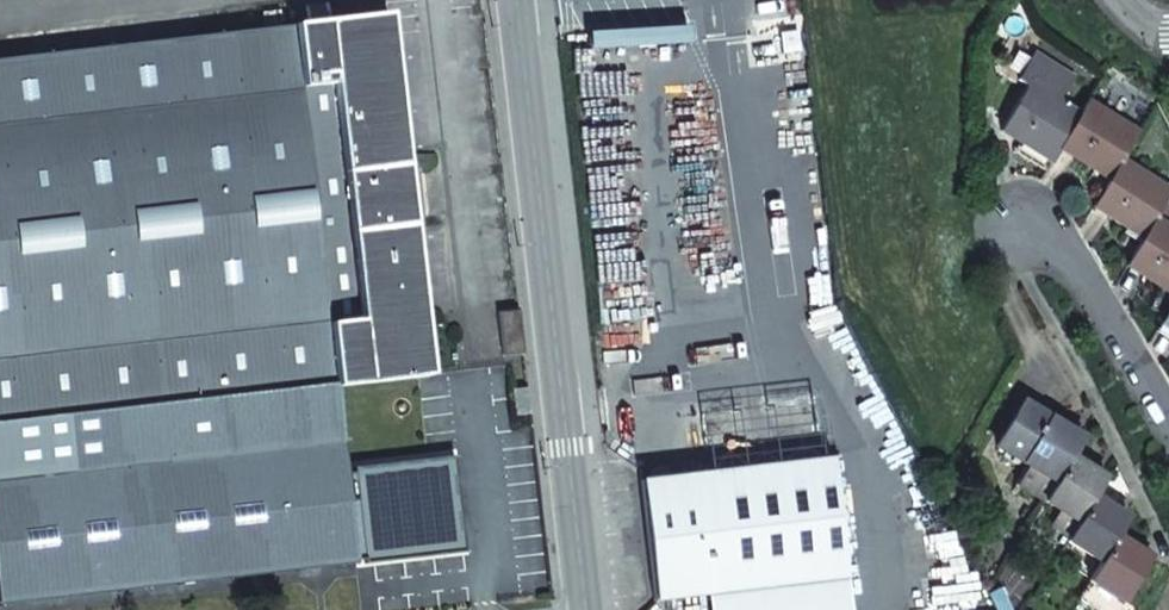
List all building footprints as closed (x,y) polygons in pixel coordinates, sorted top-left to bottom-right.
[(429,375),(388,14),(294,25),(335,386),(429,375)] [(157,404),(335,386),(294,25),(292,26),(293,28),(0,61),(0,424),(157,404)] [(1029,86),(1005,126),(1021,136),(1017,142),(1051,163),(1063,143),(1080,118),(1029,86)] [(1080,118),(1063,143),(1080,154),(1075,160),(1109,182),(1121,163),(1138,135),(1087,104),(1080,118)] [(1097,201),(1113,211),(1109,218),(1143,239),(1154,221),(1168,197),(1168,192),(1121,163),(1109,182),(1097,201)] [(1130,260),(1146,270),(1143,276),(1168,293),(1168,230),(1154,221),(1143,239),(1130,260)] [(1164,318),(1159,325),(1168,331),(1168,309),(1164,318)] [(352,470),(352,472),(345,473),(335,386),(157,404),(165,463),(0,482),(0,604),(355,563),(355,558),(363,557),(363,560),(381,558),(382,561),(446,554),(446,551),(464,548),(454,457),(435,459),(435,457),(369,465),(369,468),(352,470)] [(528,414),(526,391),(512,392),(516,415),(528,414)] [(1081,439),(1048,419),(1023,403),(996,447),(1029,467),(1018,486),(1044,501),(1070,458),(1081,439)] [(1070,458),(1044,501),(1060,510),(1051,526),(1069,536),(1093,498),(1104,480),(1070,458)] [(828,460),(637,482),(640,507),(643,531),(646,553),(652,601),(841,578),(828,460)] [(1069,536),(1066,541),(1100,562),(1116,538),(1127,519),(1093,498),(1069,536)] [(636,532),(639,554),(646,553),(643,531),(636,532)] [(1100,562),(1089,581),(1123,602),(1149,559),(1116,538),(1100,562)] [(1089,581),(1076,601),(1090,609),(1131,609),(1132,608),(1123,602),(1089,581)]
